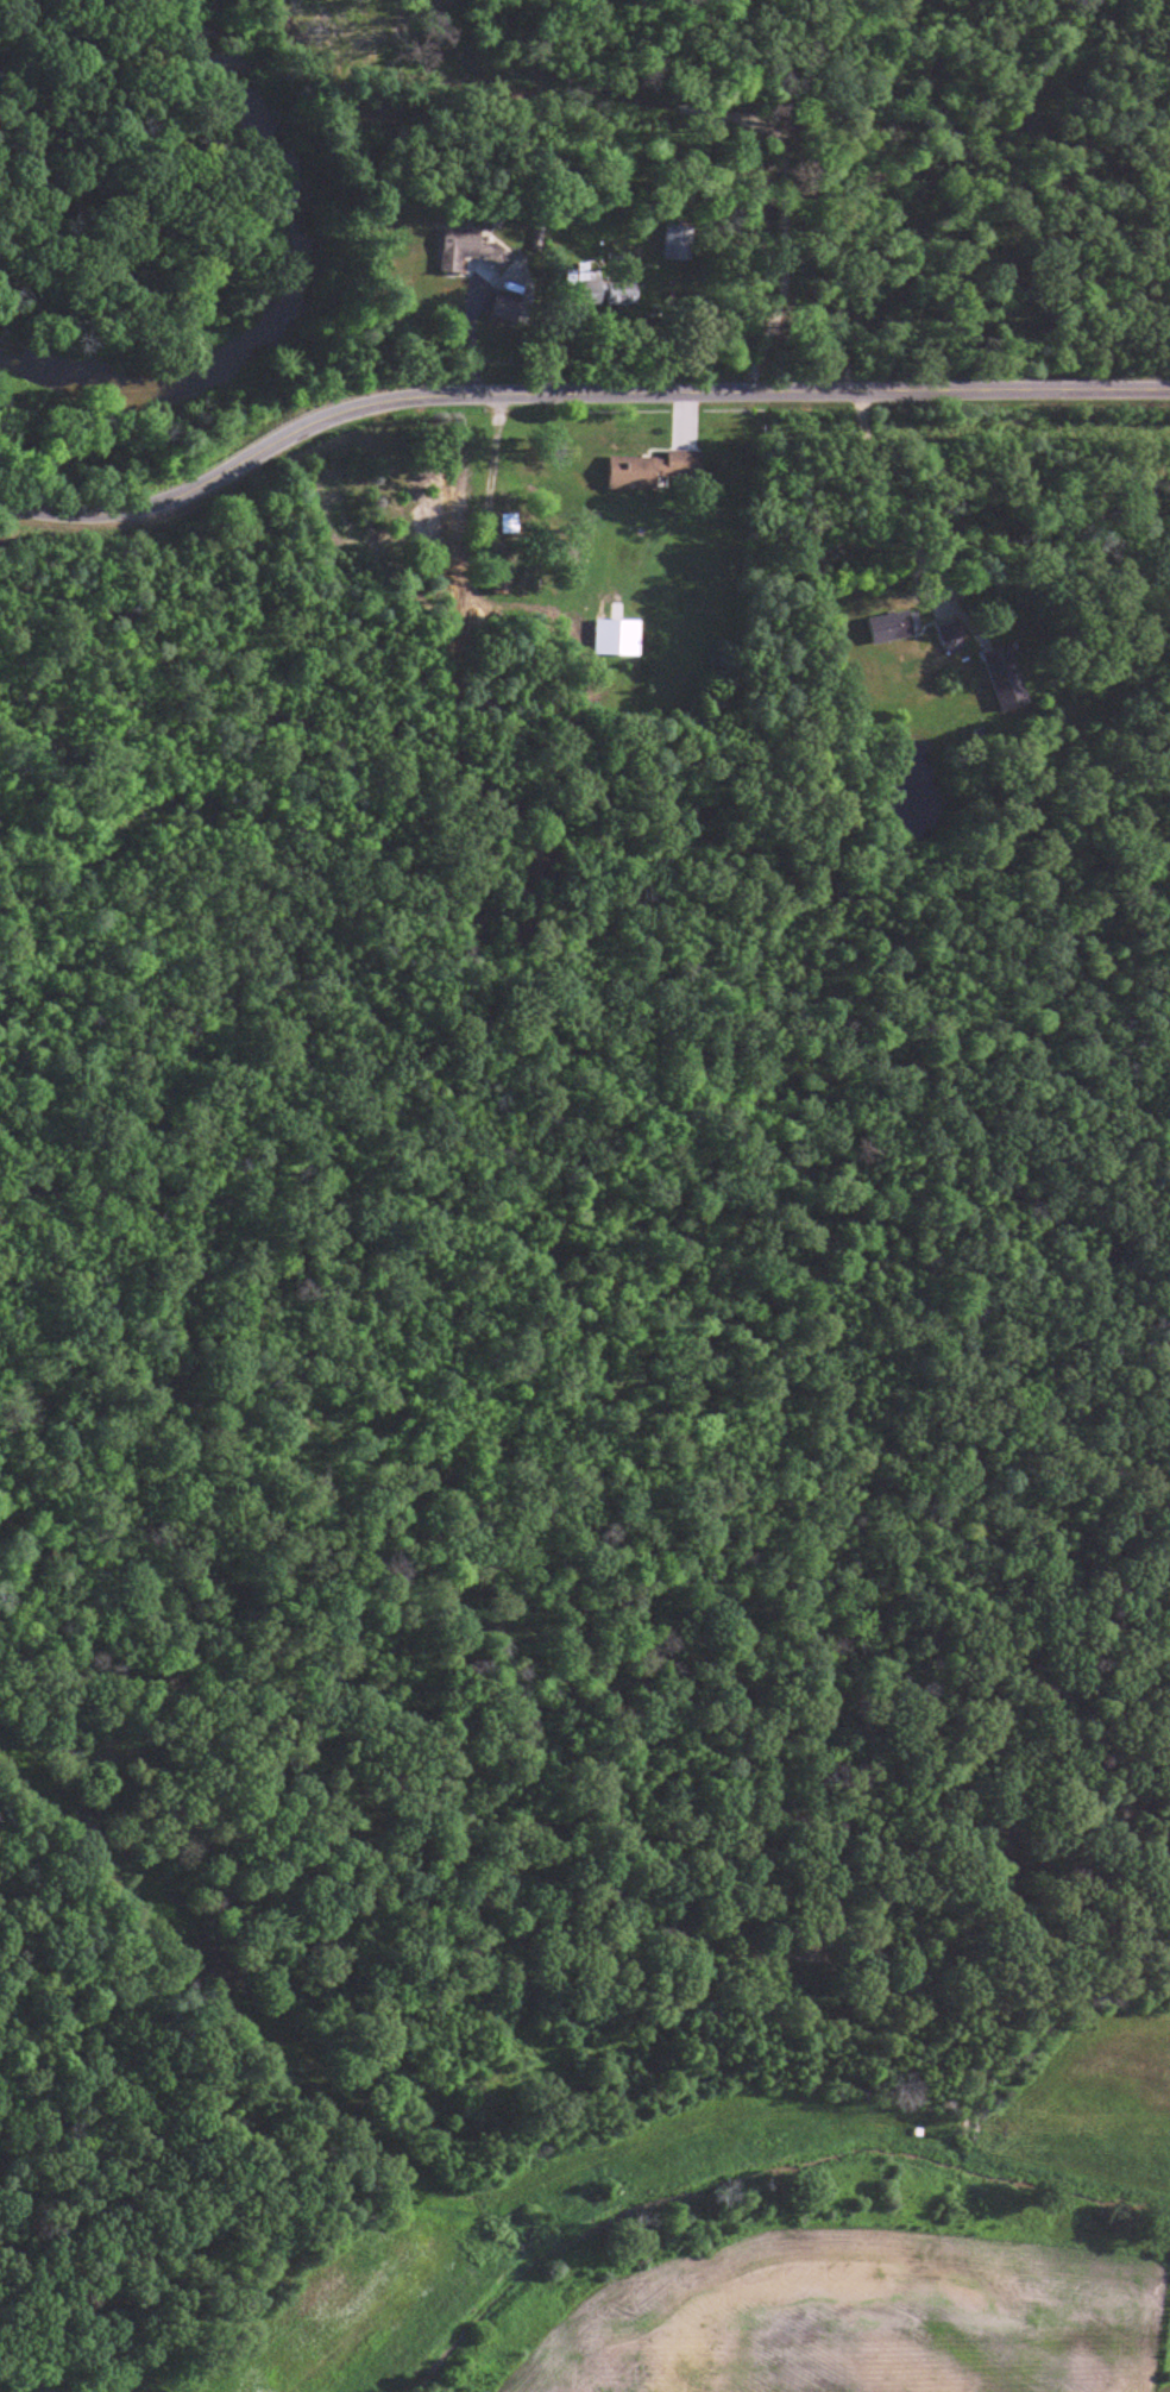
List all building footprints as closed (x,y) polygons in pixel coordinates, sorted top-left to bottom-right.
[(486,233),(446,229),(442,275),(466,277),(467,266),(507,270),(510,249),(484,247),(486,233)] [(667,262),(693,262),(693,229),(667,229),(667,262)] [(595,273),(568,273),(568,305),(595,305),(595,273)] [(669,460),(613,458),(612,491),(659,492),(659,479),(702,480),(703,453),(669,452),(669,460)] [(503,518),(503,532),(518,532),(518,518),(503,518)] [(536,590),(536,605),(546,605),(546,602),(548,602),(548,590),(536,590)] [(869,621),(875,647),(916,638),(910,611),(869,621)] [(938,626),(946,657),(967,652),(959,620),(938,626)] [(596,658),(640,658),(640,623),(596,623),(596,658)] [(984,656),(996,697),(1025,688),(1012,647),(984,656)]
